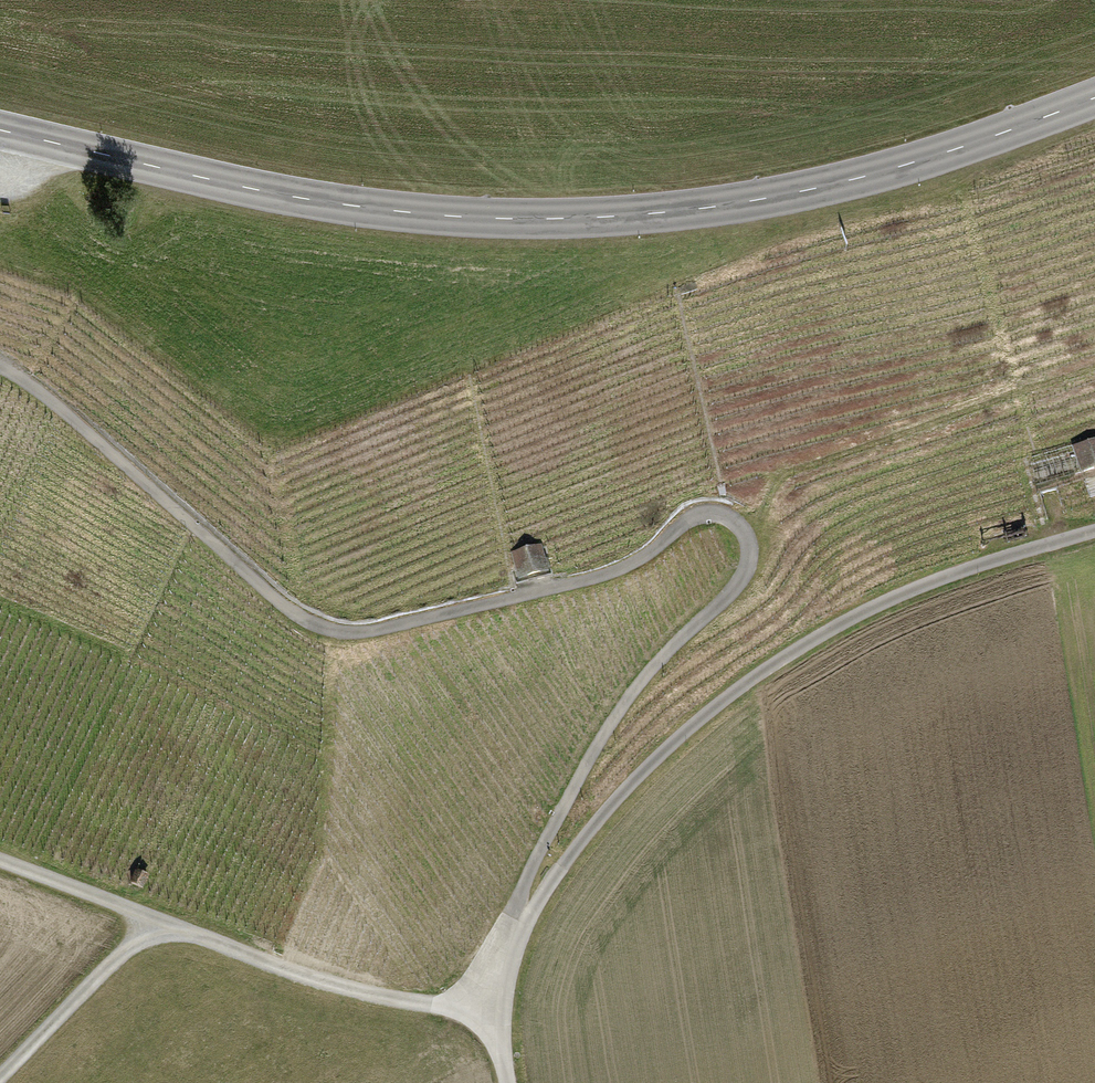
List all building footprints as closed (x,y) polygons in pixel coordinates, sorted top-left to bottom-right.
[(1077,450),(1084,472),(1094,468),(1094,445),(1077,450)] [(538,546),(514,552),(521,578),(544,573),(538,546)] [(147,877),(137,872),(132,881),(142,887),(147,877)]
